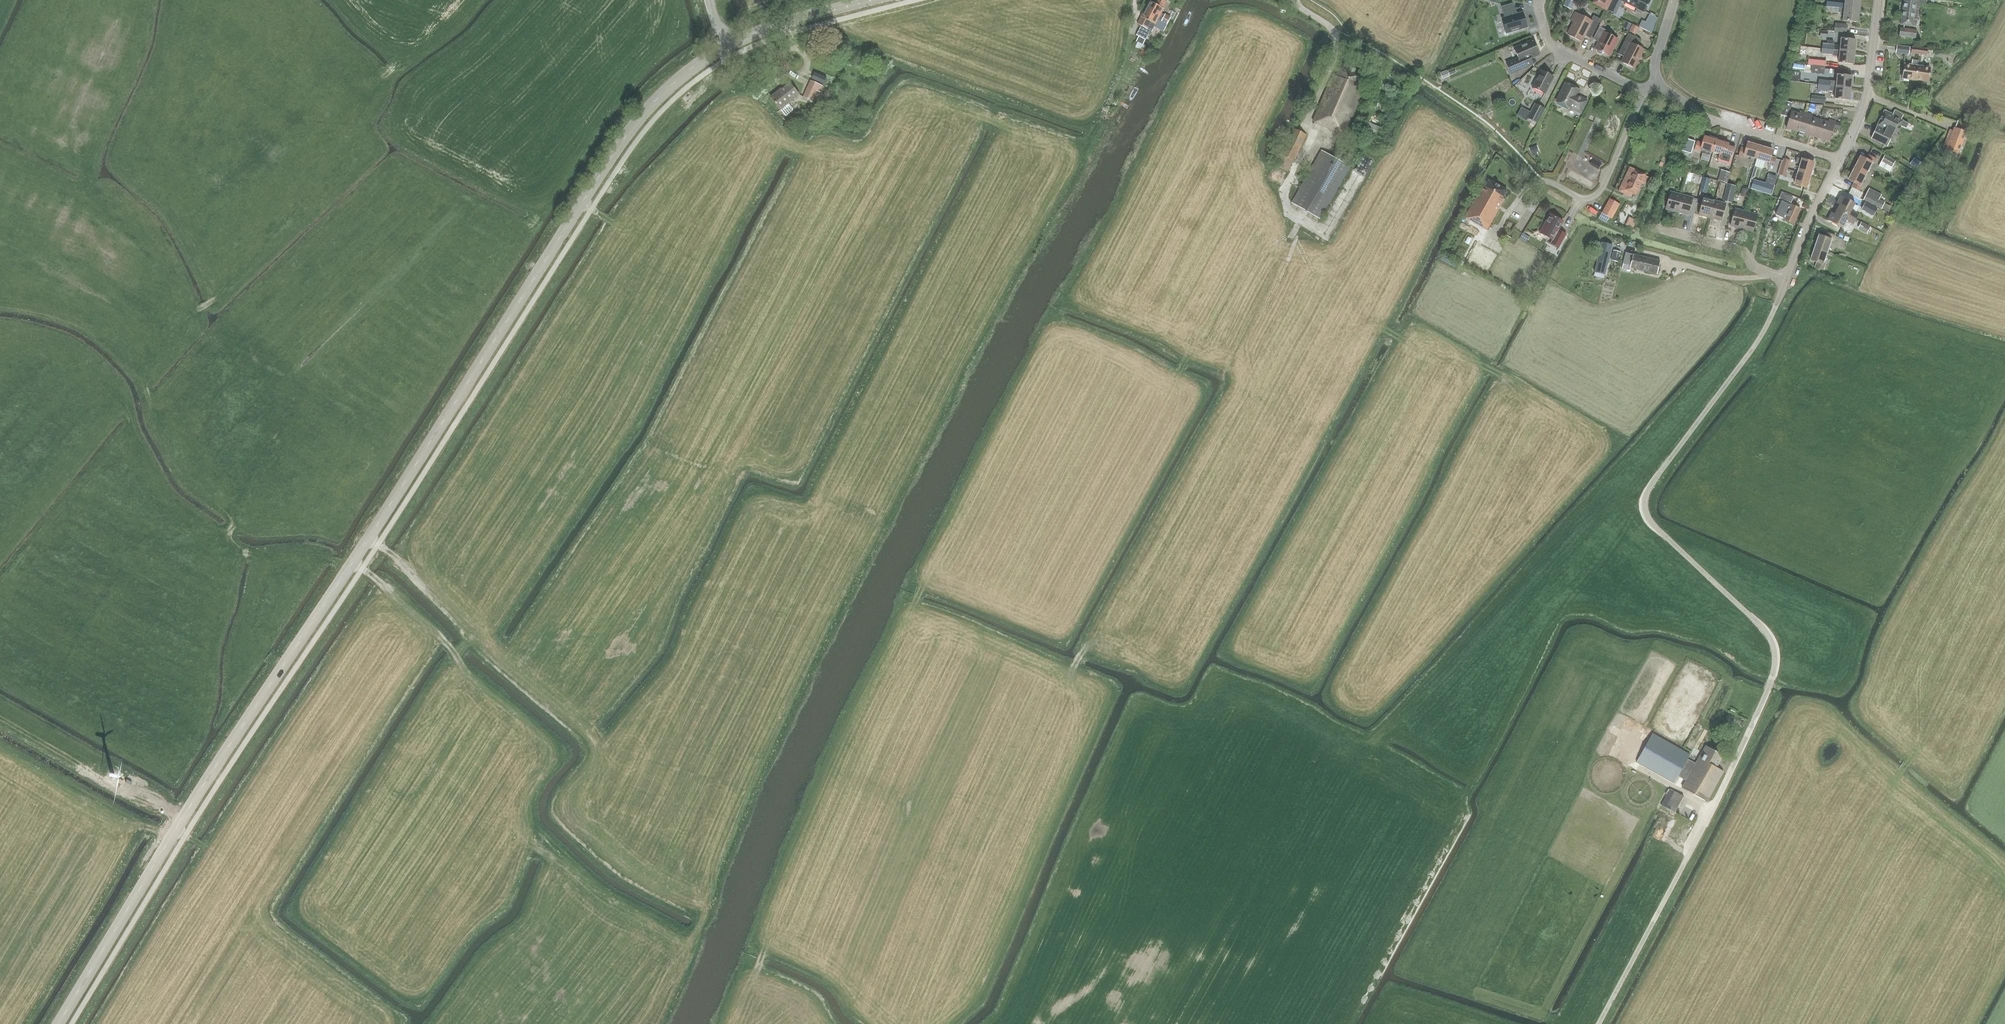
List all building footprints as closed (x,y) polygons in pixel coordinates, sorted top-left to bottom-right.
[(1169,21),(1171,18),(1165,15),(1161,14),(1164,9),(1163,8),(1166,2),(1163,0),(1158,0),(1156,4),(1149,1),(1145,9),(1169,21)] [(1575,2),(1571,0),(1566,0),(1563,6),(1571,10),(1575,2)] [(1607,11),(1612,0),(1593,0),(1592,3),(1607,11)] [(1608,10),(1616,14),(1622,1),(1620,1),(1621,0),(1613,0),(1608,10)] [(1620,1),(1622,1),(1637,9),(1635,11),(1641,14),(1642,12),(1644,13),(1651,0),(1650,0),(1621,0),(1620,1)] [(1826,7),(1859,10),(1860,0),(1845,0),(1845,3),(1827,1),(1826,7)] [(1916,27),(1919,3),(1904,1),(1900,25),(1916,27)] [(1504,18),(1501,18),(1506,34),(1527,28),(1523,12),(1515,14),(1512,3),(1501,7),(1504,18)] [(1858,22),(1859,10),(1826,7),(1826,12),(1844,13),(1843,21),(1858,22)] [(1145,9),(1141,17),(1138,24),(1141,26),(1136,35),(1138,36),(1145,40),(1150,31),(1152,31),(1154,27),(1163,32),(1169,21),(1145,9)] [(1600,19),(1593,16),(1591,21),(1575,12),(1571,21),(1574,22),(1568,35),(1581,42),(1584,36),(1590,39),(1600,19)] [(1622,28),(1628,30),(1631,24),(1625,22),(1622,28)] [(1633,24),(1629,32),(1635,35),(1638,30),(1642,32),(1643,30),(1633,24)] [(1834,31),(1846,33),(1847,26),(1835,24),(1834,31)] [(1609,56),(1617,39),(1605,33),(1606,30),(1599,27),(1593,39),(1599,43),(1596,49),(1596,51),(1599,51),(1601,52),(1601,54),(1604,53),(1609,56)] [(1916,30),(1900,28),(1899,36),(1915,38),(1916,30)] [(1622,62),(1633,68),(1643,49),(1637,46),(1640,39),(1628,33),(1618,54),(1624,57),(1622,62)] [(1142,45),(1145,40),(1138,37),(1136,41),(1138,43),(1142,45)] [(1834,44),(1822,43),(1822,49),(1840,51),(1854,52),(1856,40),(1841,39),(1840,45),(1834,44)] [(1530,58),(1539,54),(1533,41),(1514,48),(1519,58),(1506,64),(1511,74),(1533,65),(1530,58)] [(1895,53),(1899,53),(1909,55),(1909,54),(1910,47),(1896,45),(1895,53)] [(1853,64),(1854,52),(1840,51),(1822,49),(1821,54),(1833,56),(1839,56),(1838,63),(1853,64)] [(1812,65),(1812,66),(1824,68),(1825,61),(1808,59),(1807,65),(1812,65)] [(1912,60),(1912,65),(1904,64),(1902,79),(1915,80),(1917,66),(1918,61),(1912,60)] [(1341,64),(1336,76),(1333,75),(1313,122),(1344,135),(1364,88),(1360,87),(1366,75),(1341,64)] [(1811,73),(1813,73),(1824,74),(1824,68),(1812,66),(1811,73)] [(1917,66),(1915,80),(1928,82),(1930,68),(1924,67),(1917,66)] [(1442,79),(1449,76),(1447,71),(1440,73),(1442,79)] [(1553,77),(1541,71),(1532,87),(1545,93),(1553,77)] [(1793,71),(1793,82),(1802,82),(1802,72),(1793,71)] [(1818,79),(1818,85),(1830,86),(1851,88),(1852,76),(1837,75),(1836,81),(1830,80),(1818,79)] [(817,99),(823,86),(810,80),(803,96),(812,101),(814,97),(817,99)] [(792,109),(788,104),(799,95),(790,83),(779,92),(778,91),(771,97),(781,110),(786,116),(793,111),(792,109)] [(1579,90),(1566,83),(1556,102),(1570,108),(1580,113),(1587,101),(1576,96),(1579,90)] [(1830,86),(1818,85),(1817,90),(1829,91),(1835,92),(1834,99),(1849,101),(1851,88),(1830,86)] [(1810,102),(1825,104),(1825,97),(1811,95),(1810,102)] [(1784,101),(1780,115),(1788,117),(1792,103),(1784,101)] [(1534,103),(1527,118),(1538,124),(1545,109),(1534,103)] [(1800,133),(1806,113),(1801,111),(1800,114),(1791,111),(1786,128),(1800,133)] [(1884,111),(1871,139),(1887,146),(1894,132),(1897,134),(1901,125),(1902,126),(1904,122),(1902,121),(1903,121),(1900,120),(1903,115),(1894,111),(1893,115),(1884,111)] [(1812,115),(1806,113),(1800,133),(1815,137),(1820,120),(1811,117),(1812,115)] [(1828,122),(1820,120),(1815,137),(1829,141),(1833,128),(1839,130),(1841,124),(1835,122),(1829,120),(1828,122)] [(1382,127),(1368,121),(1364,131),(1378,136),(1382,127)] [(1958,154),(1968,128),(1969,126),(1958,122),(1955,128),(1953,131),(1950,130),(1944,145),(1948,146),(1946,150),(1958,154)] [(1306,135),(1293,129),(1280,155),(1275,166),(1288,172),(1306,135)] [(1524,131),(1521,138),(1528,142),(1532,135),(1524,131)] [(1700,148),(1713,151),(1716,140),(1704,136),(1702,143),(1697,141),(1694,149),(1700,150),(1700,148)] [(1682,151),(1691,154),(1695,142),(1685,139),(1682,151)] [(1728,165),(1734,146),(1729,144),(1716,140),(1713,151),(1719,153),(1717,162),(1728,165)] [(1756,159),(1760,147),(1747,143),(1746,149),(1741,148),(1738,156),(1743,157),(1744,155),(1756,159)] [(1529,148),(1532,157),(1538,155),(1537,153),(1539,152),(1537,145),(1529,148)] [(1772,150),(1760,147),(1756,159),(1769,162),(1768,165),(1773,166),(1776,158),(1771,157),(1772,150)] [(1292,203),(1320,219),(1350,167),(1321,150),(1292,203)] [(1854,168),(1866,174),(1872,163),(1874,164),(1876,159),(1868,155),(1866,160),(1861,157),(1854,168)] [(1881,161),(1892,167),(1895,161),(1885,155),(1881,161)] [(1914,157),(1909,164),(1915,168),(1920,162),(1914,157)] [(1594,159),(1591,166),(1601,170),(1604,162),(1594,159)] [(1783,159),(1781,167),(1787,168),(1789,160),(1783,159)] [(1802,159),(1798,172),(1810,175),(1814,163),(1802,159)] [(1787,168),(1781,167),(1779,174),(1785,176),(1787,168)] [(1630,168),(1625,179),(1620,188),(1625,191),(1624,193),(1631,196),(1632,194),(1636,196),(1640,186),(1645,175),(1630,168)] [(1866,174),(1854,168),(1848,180),(1854,183),(1851,187),(1859,191),(1862,187),(1859,186),(1866,174)] [(1721,170),(1718,180),(1727,183),(1730,172),(1721,170)] [(1810,175),(1798,172),(1794,184),(1806,188),(1810,175)] [(1765,183),(1774,186),(1777,177),(1768,174),(1765,183)] [(1703,177),(1699,192),(1706,193),(1710,179),(1703,177)] [(1912,185),(1919,189),(1923,182),(1915,178),(1912,185)] [(1482,187),(1465,217),(1487,230),(1504,199),(1503,198),(1507,190),(1489,180),(1484,188),(1482,187)] [(1732,203),(1736,186),(1727,184),(1723,201),(1732,203)] [(1742,188),(1740,196),(1746,198),(1749,190),(1742,188)] [(1863,200),(1881,209),(1885,202),(1879,200),(1882,194),(1869,188),(1863,200)] [(1677,212),(1681,195),(1670,192),(1666,209),(1677,212)] [(1693,198),(1681,195),(1677,212),(1688,215),(1693,198)] [(1786,203),(1780,217),(1793,224),(1800,209),(1791,205),(1793,200),(1785,196),(1782,201),(1786,203)] [(1839,205),(1837,209),(1856,219),(1859,214),(1851,210),(1855,203),(1840,196),(1836,203),(1839,205)] [(1710,218),(1714,201),(1703,198),(1698,215),(1710,218)] [(1612,219),(1620,204),(1609,199),(1601,213),(1612,219)] [(1726,204),(1714,201),(1710,218),(1721,221),(1726,204)] [(1865,203),(1861,209),(1873,215),(1877,209),(1865,203)] [(1514,232),(1522,236),(1536,211),(1529,207),(1514,232)] [(1741,229),(1746,212),(1735,209),(1730,226),(1741,229)] [(1856,219),(1837,209),(1834,214),(1831,213),(1827,220),(1842,228),(1846,221),(1853,225),(1856,219)] [(1757,215),(1746,212),(1741,229),(1753,232),(1757,215)] [(1566,234),(1558,230),(1563,221),(1550,214),(1544,224),(1539,233),(1552,240),(1550,244),(1559,248),(1566,234)] [(1636,220),(1629,217),(1625,225),(1632,228),(1636,220)] [(1870,227),(1861,222),(1858,228),(1868,232),(1870,227)] [(1819,235),(1815,248),(1827,252),(1831,240),(1833,240),(1835,235),(1827,233),(1825,237),(1819,235)] [(1843,241),(1845,235),(1839,233),(1837,239),(1843,241)] [(1615,239),(1614,248),(1624,249),(1625,241),(1615,239)] [(1612,245),(1602,243),(1595,272),(1604,274),(1612,245)] [(1827,252),(1815,248),(1810,260),(1817,262),(1815,267),(1823,270),(1825,265),(1822,264),(1827,252)] [(1613,250),(1611,261),(1615,262),(1613,268),(1616,268),(1620,252),(1613,250)] [(1629,270),(1630,268),(1657,274),(1660,261),(1626,253),(1622,269),(1629,270)] [(1854,280),(1843,276),(1841,281),(1851,285),(1854,280)] [(1690,755),(1653,734),(1637,762),(1674,783),(1677,776),(1686,781),(1682,788),(1706,801),(1723,771),(1716,767),(1723,755),(1706,746),(1695,764),(1687,759),(1690,755)] [(1674,791),(1667,804),(1665,807),(1674,813),(1683,796),(1674,791)]
